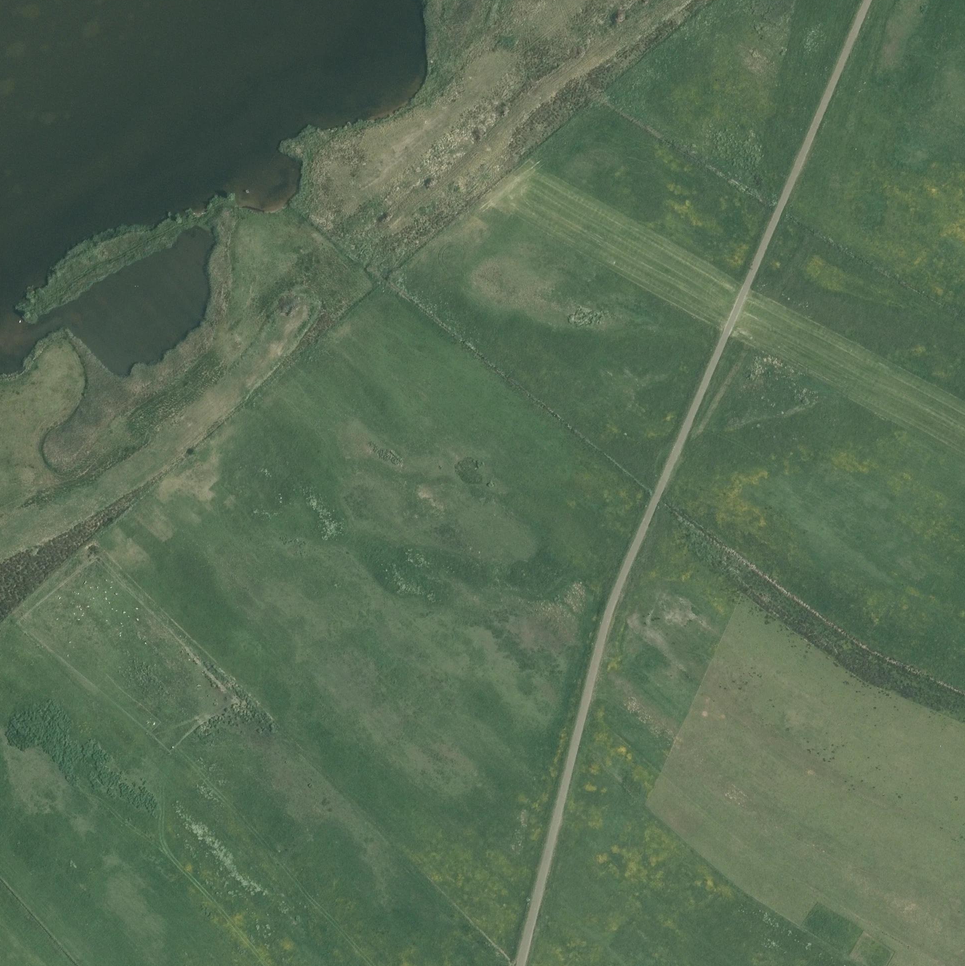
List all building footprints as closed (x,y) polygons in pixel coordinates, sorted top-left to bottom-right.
[(680,454),(684,460),(690,456),(687,450),(680,454)]
